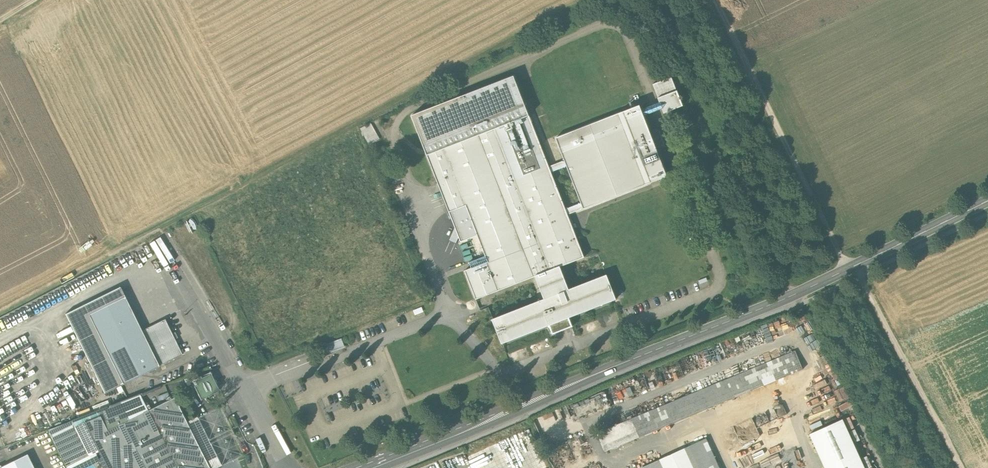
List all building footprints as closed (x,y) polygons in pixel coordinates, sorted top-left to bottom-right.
[(512,77),(411,116),(449,212),(465,206),(477,236),(485,256),(469,263),(471,268),(464,271),(475,300),(535,276),(558,267),(583,258),(566,215),(563,209),(549,173),(547,167),(512,77)] [(671,77),(653,84),(664,113),(682,105),(671,77)] [(639,106),(554,138),(563,160),(547,167),(549,173),(565,167),(579,203),(563,209),(566,215),(666,176),(639,106)] [(373,123),(362,129),(371,145),(381,139),(373,123)] [(659,129),(650,133),(655,148),(665,144),(659,129)] [(477,236),(465,206),(449,212),(455,229),(449,241),(457,244),(459,240),(460,242),(477,236)] [(544,300),(492,320),(501,343),(549,325),(552,334),(572,327),(568,318),(615,300),(605,276),(567,291),(558,267),(535,276),(544,300)] [(617,285),(612,287),(617,300),(622,298),(617,285)] [(120,287),(66,314),(105,393),(181,356),(163,321),(142,332),(120,287)] [(345,337),(332,342),(336,351),(348,345),(345,337)] [(796,350),(598,432),(606,451),(804,369),(796,350)] [(210,374),(194,381),(196,385),(194,386),(200,400),(219,391),(210,374)] [(49,430),(66,467),(99,451),(107,467),(209,467),(174,397),(148,410),(140,394),(49,430)] [(842,419),(809,433),(825,467),(864,467),(842,419)] [(646,467),(719,467),(707,440),(646,467)] [(2,467),(1,465),(0,465),(0,467),(34,467),(27,454),(2,467)] [(423,467),(458,467),(456,463),(448,466),(446,460),(423,467)]
